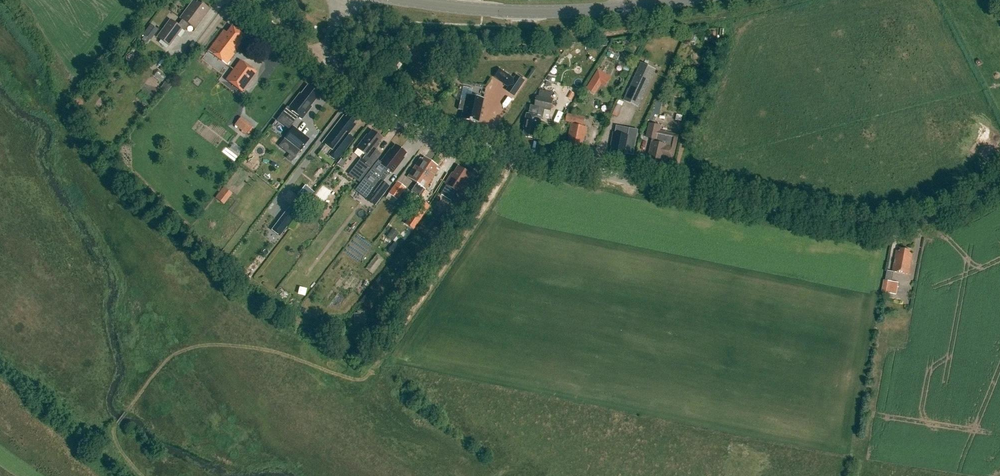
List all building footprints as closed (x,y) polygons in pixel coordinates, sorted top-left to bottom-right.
[(193,1),(180,18),(182,20),(178,25),(183,28),(182,29),(185,31),(189,25),(195,29),(210,9),(199,1),(197,4),(193,1)] [(170,19),(156,38),(169,47),(183,29),(170,19)] [(150,41),(158,30),(151,25),(143,35),(150,41)] [(224,30),(209,51),(226,64),(238,48),(237,48),(240,43),(239,42),(242,38),(240,37),(242,34),(231,26),(227,32),(224,30)] [(192,43),(185,52),(190,56),(197,47),(192,43)] [(242,92),(256,73),(240,61),(226,80),(242,92)] [(639,107),(647,89),(655,70),(642,64),(624,100),(639,107)] [(598,70),(586,89),(595,95),(601,84),(606,87),(611,78),(598,70)] [(525,81),(517,75),(514,79),(508,74),(502,83),(509,87),(507,90),(515,96),(525,81)] [(581,87),(584,81),(577,78),(574,84),(581,87)] [(299,94),(288,109),(302,119),(311,107),(310,106),(319,94),(307,85),(301,94),(299,94)] [(571,105),(577,100),(572,95),(566,100),(571,105)] [(460,102),(458,110),(463,111),(461,119),(478,123),(483,99),(468,96),(466,104),(460,102)] [(526,113),(523,128),(525,129),(523,137),(535,139),(537,131),(538,131),(541,118),(543,118),(545,110),(551,111),(552,100),(537,97),(535,106),(531,106),(530,113),(526,113)] [(571,124),(569,137),(570,137),(568,146),(581,149),(583,140),(585,140),(588,127),(583,126),(584,118),(568,114),(566,122),(571,124)] [(343,116),(322,143),(332,150),(328,155),(336,162),(354,139),(348,135),(355,125),(353,124),(355,121),(348,115),(346,118),(343,116)] [(252,126),(241,118),(235,125),(246,134),(252,126)] [(289,157),(294,161),(313,139),(298,125),(281,144),(292,154),(289,157)] [(650,154),(648,162),(661,165),(663,157),(673,159),(678,135),(660,131),(661,127),(650,125),(647,137),(653,139),(652,141),(651,141),(648,154),(650,154)] [(613,147),(611,155),(624,157),(625,154),(633,156),(638,130),(630,129),(628,136),(614,133),(611,146),(613,147)] [(375,150),(378,146),(377,145),(382,139),(372,131),(368,136),(366,135),(356,148),(366,155),(361,162),(360,161),(356,167),(365,174),(370,169),(369,168),(380,154),(375,150)] [(239,154),(244,149),(237,143),(232,148),(239,154)] [(401,161),(400,160),(405,153),(396,146),(392,151),(390,150),(380,162),(379,163),(390,172),(392,173),(401,161)] [(407,178),(416,184),(425,171),(430,162),(424,158),(423,160),(420,158),(407,178)] [(367,174),(360,184),(366,188),(371,192),(366,199),(375,206),(389,188),(382,182),(390,172),(379,163),(380,162),(378,161),(367,174)] [(425,171),(416,184),(411,191),(418,197),(424,189),(438,170),(436,169),(437,167),(430,162),(425,171)] [(452,173),(445,183),(446,184),(440,193),(451,201),(457,192),(458,192),(466,181),(464,180),(469,173),(458,166),(453,173),(452,173)] [(397,200),(406,188),(397,182),(388,194),(397,200)] [(413,231),(430,206),(422,200),(405,226),(413,231)] [(440,214),(429,230),(435,234),(446,217),(440,214)] [(318,255),(322,250),(317,245),(312,251),(318,255)] [(897,250),(893,270),(909,273),(913,253),(909,252),(910,249),(900,248),(900,250),(897,250)] [(324,261),(331,266),(336,259),(329,254),(324,261)] [(894,280),(896,271),(890,270),(887,278),(894,280)] [(896,295),(898,283),(884,280),(882,292),(896,295)] [(303,286),(301,293),(308,295),(310,288),(303,286)]
